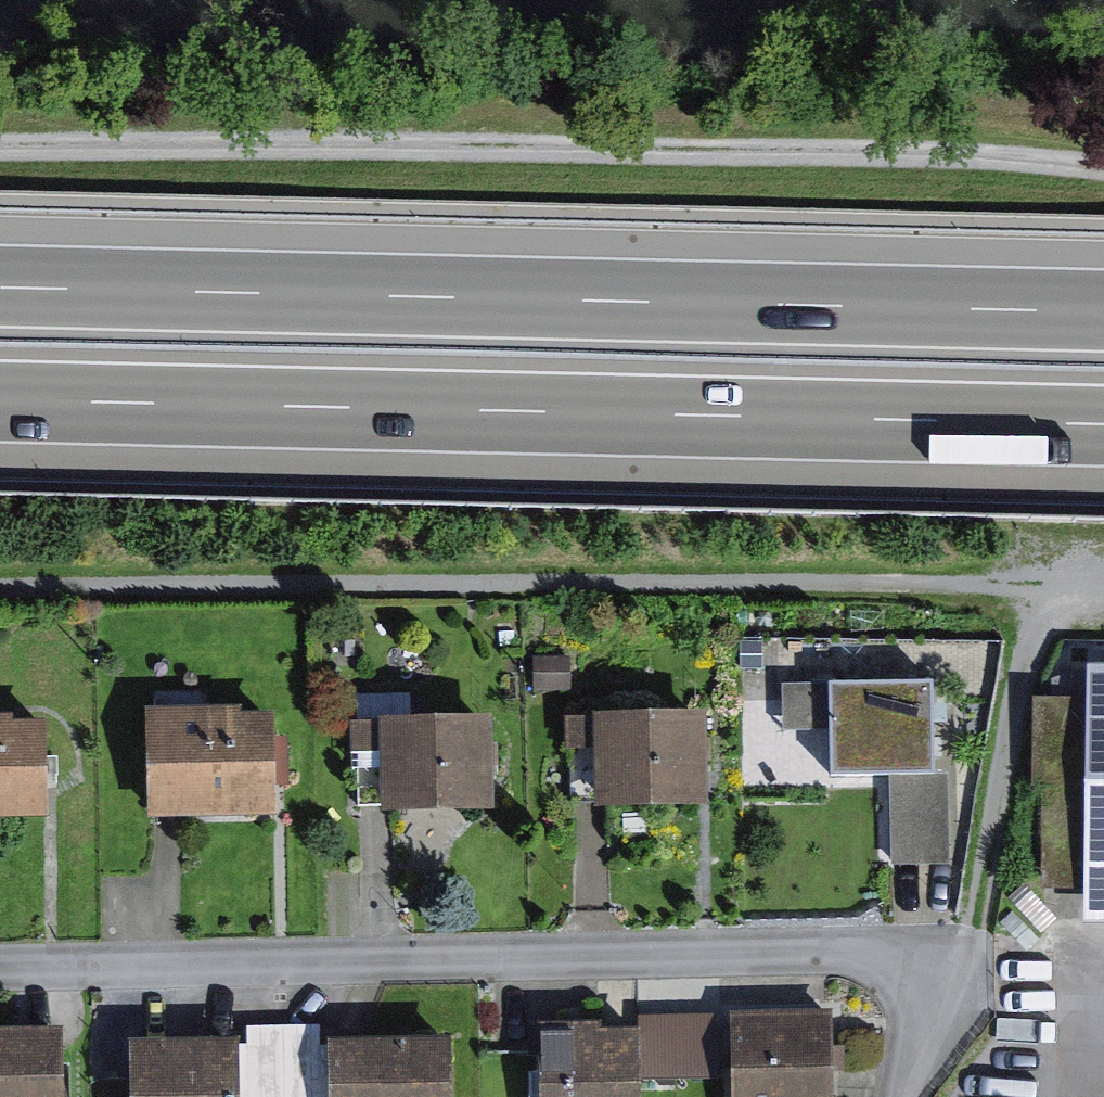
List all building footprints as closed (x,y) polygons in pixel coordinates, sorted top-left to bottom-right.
[(514,807),(511,707),(368,712),(366,651),(325,652),(329,746),(378,744),(381,812),(514,807)] [(709,768),(704,669),(577,675),(582,774),(709,768)] [(928,775),(927,682),(784,683),(784,727),(831,727),(831,776),(891,775),(928,775)] [(285,695),(162,697),(164,815),(287,813),(285,695)] [(0,716),(0,815),(44,814),(44,782),(43,716),(0,716)] [(928,775),(891,775),(893,863),(920,863),(949,863),(948,775),(928,775)] [(743,998),(743,1096),(846,1096),(846,997),(743,998)] [(556,1013),(557,1096),(646,1096),(645,1012),(556,1013)] [(144,1028),(147,1096),(321,1096),(342,1096),(450,1096),(446,1014),(144,1028)] [(0,1032),(0,1096),(62,1096),(61,1031),(0,1032)]
